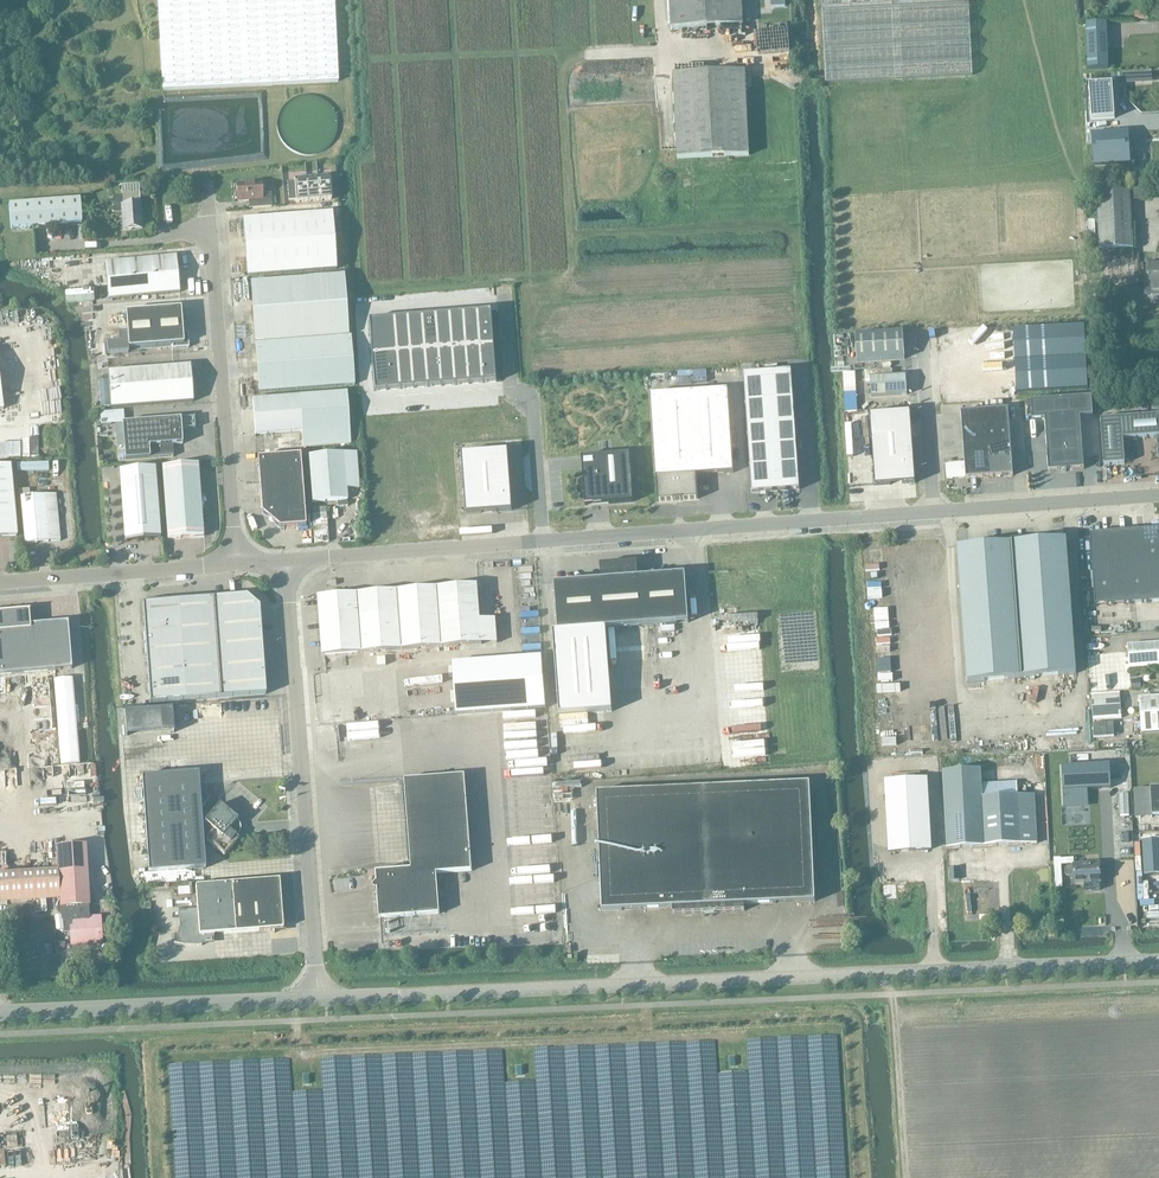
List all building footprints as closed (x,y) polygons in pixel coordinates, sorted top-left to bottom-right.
[(162,90),(338,81),(335,0),(158,0),(162,90)] [(671,28),(743,25),(742,0),(670,0),(671,28)] [(826,83),(973,75),(969,0),(948,0),(899,3),(899,0),(822,0),(826,83)] [(1106,23),(1086,24),(1088,69),(1108,68),(1106,23)] [(677,159),(749,155),(745,71),(674,75),(677,159)] [(1112,83),(1089,85),(1091,120),(1115,118),(1112,83)] [(336,132),(336,126),(336,121),(335,115),(332,111),(329,105),(325,102),(321,99),(317,97),(312,96),(308,95),(301,96),(295,97),(292,99),(286,103),(282,107),(279,113),(277,118),(276,125),(277,131),(278,137),(281,142),(284,146),(287,149),(293,153),(299,155),(305,156),(311,155),(316,154),(321,152),(326,148),(330,144),(334,137),(336,132)] [(1128,131),(1091,134),(1093,166),(1130,164),(1128,131)] [(329,176),(317,177),(319,201),(331,200),(329,176)] [(317,177),(306,178),(308,202),(319,201),(317,177)] [(306,178),(294,179),(294,181),(295,185),(295,190),(295,194),(296,200),(296,203),(308,202),(306,178)] [(261,182),(236,184),(237,191),(235,193),(235,198),(237,200),(237,202),(255,200),(255,207),(249,208),(249,209),(272,207),(271,194),(262,194),(261,182)] [(1099,250),(1133,248),(1130,189),(1096,190),(1099,250)] [(141,211),(140,204),(123,205),(122,195),(112,196),(113,213),(122,212),(123,230),(142,229),(142,222),(143,222),(144,216),(142,211),(141,211)] [(80,199),(9,204),(11,228),(82,222),(80,199)] [(336,270),(332,213),(243,219),(247,276),(336,270)] [(177,256),(105,263),(109,299),(180,292),(177,256)] [(1158,294),(1158,264),(1148,265),(1148,283),(1150,283),(1151,295),(1158,294)] [(344,276),(251,283),(256,344),(259,392),(354,385),(351,337),(348,337),(344,276)] [(181,308),(137,311),(126,312),(128,348),(172,345),(172,349),(189,347),(188,333),(183,333),(181,308)] [(491,312),(369,321),(374,391),(497,381),(491,312)] [(1012,330),(1014,361),(1085,357),(1083,326),(1012,330)] [(857,362),(904,359),(903,332),(855,335),(857,362)] [(43,338),(44,351),(56,350),(55,337),(43,338)] [(55,372),(56,358),(46,357),(45,372),(55,372)] [(1085,357),(1014,361),(1016,392),(1087,388),(1085,357)] [(107,372),(110,408),(193,402),(190,366),(107,372)] [(743,374),(752,493),(799,490),(791,371),(743,374)] [(906,376),(870,378),(871,397),(907,395),(906,376)] [(728,390),(650,395),(655,478),(656,478),(658,502),(673,501),(682,500),(698,499),(696,475),(733,473),(728,390)] [(351,443),(349,428),(347,392),(252,399),(255,435),(301,431),(303,447),(351,443)] [(1092,398),(1061,400),(1063,419),(1080,418),(1093,417),(1092,398)] [(1061,400),(1031,402),(1032,421),(1045,420),(1063,419),(1061,400)] [(855,404),(845,404),(846,415),(856,414),(855,404)] [(1008,409),(985,411),(986,428),(1009,426),(1008,409)] [(985,411),(961,412),(962,430),(986,428),(985,411)] [(910,412),(869,415),(875,486),(915,483),(910,412)] [(1101,420),(1104,466),(1125,464),(1123,439),(1158,437),(1158,416),(1101,420)] [(122,423),(125,460),(173,457),(172,445),(182,444),(181,429),(195,428),(194,418),(122,423)] [(1080,418),(1063,419),(1064,437),(1082,436),(1080,418)] [(1063,419),(1045,420),(1046,438),(1064,437),(1063,419)] [(1009,426),(986,428),(987,444),(1010,442),(1009,426)] [(986,428),(962,430),(963,446),(987,444),(986,428)] [(8,431),(8,447),(23,447),(23,431),(8,431)] [(1082,436),(1064,437),(1065,453),(1083,452),(1082,436)] [(1064,437),(1046,438),(1047,454),(1065,453),(1064,437)] [(1010,442),(987,444),(988,460),(1012,458),(1010,442)] [(987,444),(963,446),(964,462),(988,460),(987,444)] [(461,454),(466,514),(512,511),(507,451),(461,454)] [(1083,452),(1065,453),(1067,472),(1068,472),(1068,471),(1084,470),(1083,452)] [(344,453),(308,455),(312,503),(347,500),(344,453)] [(1065,453),(1047,454),(1048,472),(1066,471),(1066,472),(1067,472),(1065,453)] [(633,502),(629,454),(581,458),(582,473),(585,473),(587,503),(608,501),(608,504),(633,502)] [(259,482),(302,479),(300,455),(257,458),(259,482)] [(1012,458),(988,460),(989,477),(1013,475),(1012,458)] [(988,460),(964,462),(966,479),(989,477),(988,460)] [(198,464),(162,467),(167,539),(203,536),(198,464)] [(17,536),(10,465),(0,466),(0,538),(17,536)] [(160,540),(155,467),(119,470),(124,542),(160,540)] [(261,506),(303,502),(302,479),(259,482),(261,506)] [(55,494),(20,497),(25,544),(60,541),(55,494)] [(552,510),(563,508),(562,498),(550,500),(552,510)] [(263,514),(259,520),(273,532),(278,527),(279,528),(305,526),(303,502),(261,506),(261,513),(263,514)] [(1143,531),(1146,567),(1158,566),(1158,530),(1143,531)] [(1146,567),(1143,531),(1126,533),(1128,568),(1146,567)] [(1108,534),(1111,570),(1128,568),(1126,533),(1108,534)] [(1111,570),(1108,534),(1090,535),(1093,571),(1111,570)] [(1039,539),(1012,541),(1022,678),(1076,674),(1066,540),(1039,542),(1039,539)] [(1022,678),(1012,541),(985,543),(985,545),(957,547),(967,682),(1022,678)] [(558,632),(553,632),(559,715),(612,712),(606,629),(688,623),(685,574),(638,578),(637,563),(600,565),(601,581),(554,584),(558,632)] [(1149,603),(1158,602),(1158,566),(1146,567),(1149,603)] [(1131,604),(1149,603),(1146,567),(1128,568),(1131,604)] [(1113,605),(1131,604),(1128,568),(1111,570),(1113,605)] [(1095,607),(1113,605),(1111,570),(1093,571),(1095,607)] [(330,596),(318,597),(322,656),(482,644),(477,585),(345,595),(339,594),(331,590),(330,591),(332,592),(330,596)] [(246,596),(217,598),(219,618),(259,615),(259,609),(259,607),(246,596)] [(182,599),(181,599),(182,621),(184,640),(220,638),(219,618),(217,598),(182,600),(182,599)] [(182,621),(181,599),(162,600),(163,604),(157,605),(156,599),(145,600),(142,603),(144,624),(182,621)] [(5,612),(10,674),(71,669),(67,622),(30,624),(28,610),(5,612)] [(10,674),(5,612),(0,613),(0,675),(10,674)] [(259,615),(219,618),(220,638),(261,635),(259,615)] [(182,621),(144,624),(145,643),(184,640),(182,621)] [(262,654),(261,635),(220,638),(184,640),(185,660),(262,654)] [(184,640),(145,643),(147,663),(185,660),(184,640)] [(1128,646),(1130,669),(1158,667),(1158,644),(1128,646)] [(264,674),(262,654),(185,660),(187,680),(264,674)] [(542,657),(453,664),(456,715),(546,708),(542,657)] [(185,660),(147,663),(148,683),(187,680),(185,660)] [(265,694),(264,674),(187,680),(188,700),(265,694)] [(73,679),(54,681),(62,766),(80,764),(73,679)] [(187,680),(148,683),(150,703),(188,700),(187,680)] [(1139,699),(1142,734),(1158,733),(1158,697),(1139,699)] [(174,732),(174,716),(125,718),(126,740),(161,738),(161,733),(174,732)] [(1031,758),(1031,770),(1040,770),(1040,758),(1031,758)] [(1109,764),(1061,766),(1063,807),(1088,805),(1087,789),(1111,788),(1109,764)] [(1036,844),(1033,795),(982,798),(980,770),(943,772),(947,848),(1036,844)] [(198,773),(141,777),(149,872),(205,868),(201,808),(209,799),(200,791),(198,773)] [(377,883),(373,887),(375,890),(377,889),(379,918),(440,914),(437,874),(472,871),(465,775),(404,780),(411,870),(376,872),(377,883)] [(913,779),(884,780),(888,852),(917,850),(913,779)] [(810,783),(597,793),(598,828),(602,911),(673,908),(673,914),(744,911),(744,905),(815,902),(812,828),(810,783)] [(1150,788),(1151,817),(1158,817),(1158,788),(1150,788)] [(1128,794),(1119,794),(1120,816),(1129,816),(1128,794)] [(211,814),(204,822),(212,829),(214,831),(206,840),(224,855),(240,837),(237,835),(234,833),(236,831),(235,825),(234,824),(237,820),(229,813),(227,812),(227,811),(219,804),(212,813),(211,814)] [(1077,829),(1049,829),(1048,841),(1077,841),(1077,829)] [(1158,875),(1158,840),(1142,841),(1144,876),(1158,875)] [(0,873),(0,898),(59,895),(60,906),(62,906),(63,915),(64,932),(72,931),(72,944),(100,943),(99,918),(89,918),(89,905),(90,905),(86,844),(57,846),(58,870),(0,873)] [(1073,866),(1066,866),(1067,877),(1074,877),(1074,883),(1090,882),(1090,883),(1091,890),(1101,889),(1099,863),(1073,865),(1073,866)] [(183,910),(179,926),(176,943),(174,943),(174,944),(180,945),(183,945),(187,946),(196,946),(198,946),(202,945),(201,943),(212,942),(211,935),(280,929),(283,925),(279,879),(195,886),(197,909),(183,910)] [(189,887),(177,888),(177,897),(189,896),(189,887)] [(608,960),(608,951),(587,951),(587,960),(608,960)]
